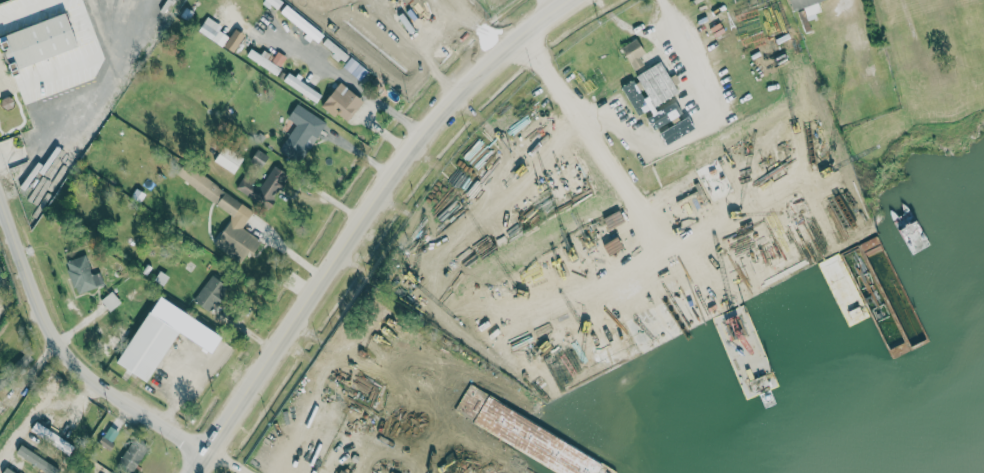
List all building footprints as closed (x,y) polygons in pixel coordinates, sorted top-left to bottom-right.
[(284,0),(265,0),(278,9),(284,0)] [(792,10),(804,7),(807,18),(823,14),(819,1),(822,0),(789,0),(792,10)] [(317,43),(325,34),(287,3),(280,12),(317,43)] [(13,74),(0,78),(0,97),(19,91),(23,103),(106,76),(91,31),(76,36),(68,13),(0,35),(13,74)] [(245,34),(236,28),(230,37),(219,30),(222,25),(207,16),(198,31),(234,52),(245,34)] [(646,52),(637,37),(622,47),(636,70),(645,64),(640,56),(646,52)] [(246,58),(278,73),(286,55),(277,51),(273,60),(250,49),(246,58)] [(368,69),(349,57),(342,68),(362,80),(368,69)] [(637,74),(648,95),(644,97),(634,79),(621,86),(639,119),(660,107),(658,104),(679,93),(662,61),(637,74)] [(283,82),(317,101),(322,93),(288,73),(283,82)] [(347,122),(364,98),(339,81),(323,106),(347,122)] [(682,116),(678,103),(647,114),(651,127),(682,116)] [(279,153),(301,165),(316,136),(321,139),(330,123),(296,104),(288,119),(295,123),(279,153)] [(683,118),(680,115),(656,130),(658,134),(683,118)] [(214,162),(235,173),(243,157),(223,146),(214,162)] [(263,166),(269,156),(257,148),(251,159),(263,166)] [(290,173),(273,163),(260,187),(242,177),(235,188),(270,208),(290,173)] [(254,209),(183,165),(176,177),(234,213),(215,245),(242,262),(250,250),(254,253),(262,240),(242,228),(254,209)] [(711,191),(726,185),(721,174),(706,180),(711,191)] [(76,294),(100,286),(96,275),(93,276),(86,255),(66,261),(76,294)] [(230,286),(211,274),(194,301),(212,313),(230,286)] [(110,311),(121,302),(112,291),(101,300),(110,311)] [(118,364),(149,382),(180,330),(149,312),(118,364)] [(181,330),(185,321),(174,316),(169,324),(181,330)] [(26,423),(64,430),(67,413),(29,406),(26,423)] [(119,430),(108,425),(100,445),(110,450),(119,430)] [(149,446),(134,437),(117,465),(130,472),(133,472),(149,446)] [(41,467),(37,457),(0,471),(0,472),(25,472),(41,467)]
